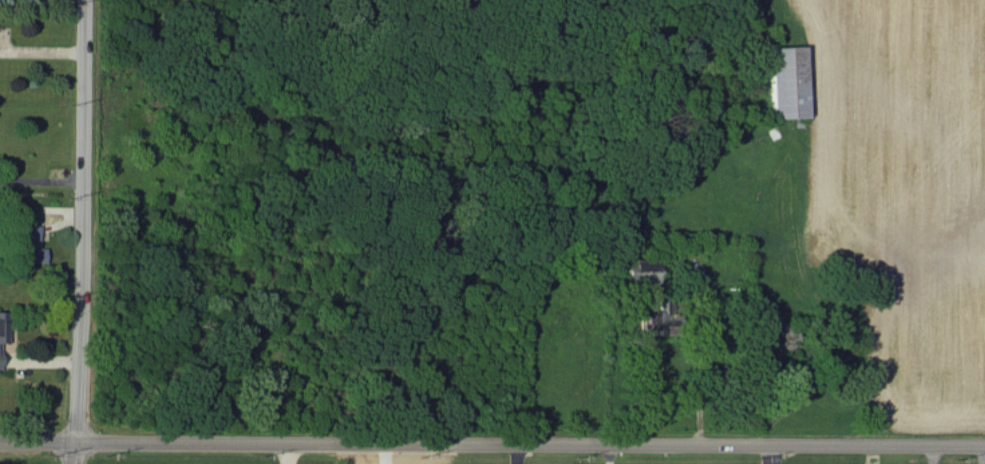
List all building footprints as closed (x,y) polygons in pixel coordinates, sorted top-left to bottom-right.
[(802,45),(767,46),(770,118),(805,116),(802,45)] [(42,262),(42,247),(36,247),(36,224),(20,224),(20,262),(42,262)] [(631,263),(623,264),(624,281),(657,280),(657,258),(631,259),(631,263)] [(636,309),(636,329),(646,330),(646,334),(669,334),(671,299),(648,298),(648,309),(636,309)]
